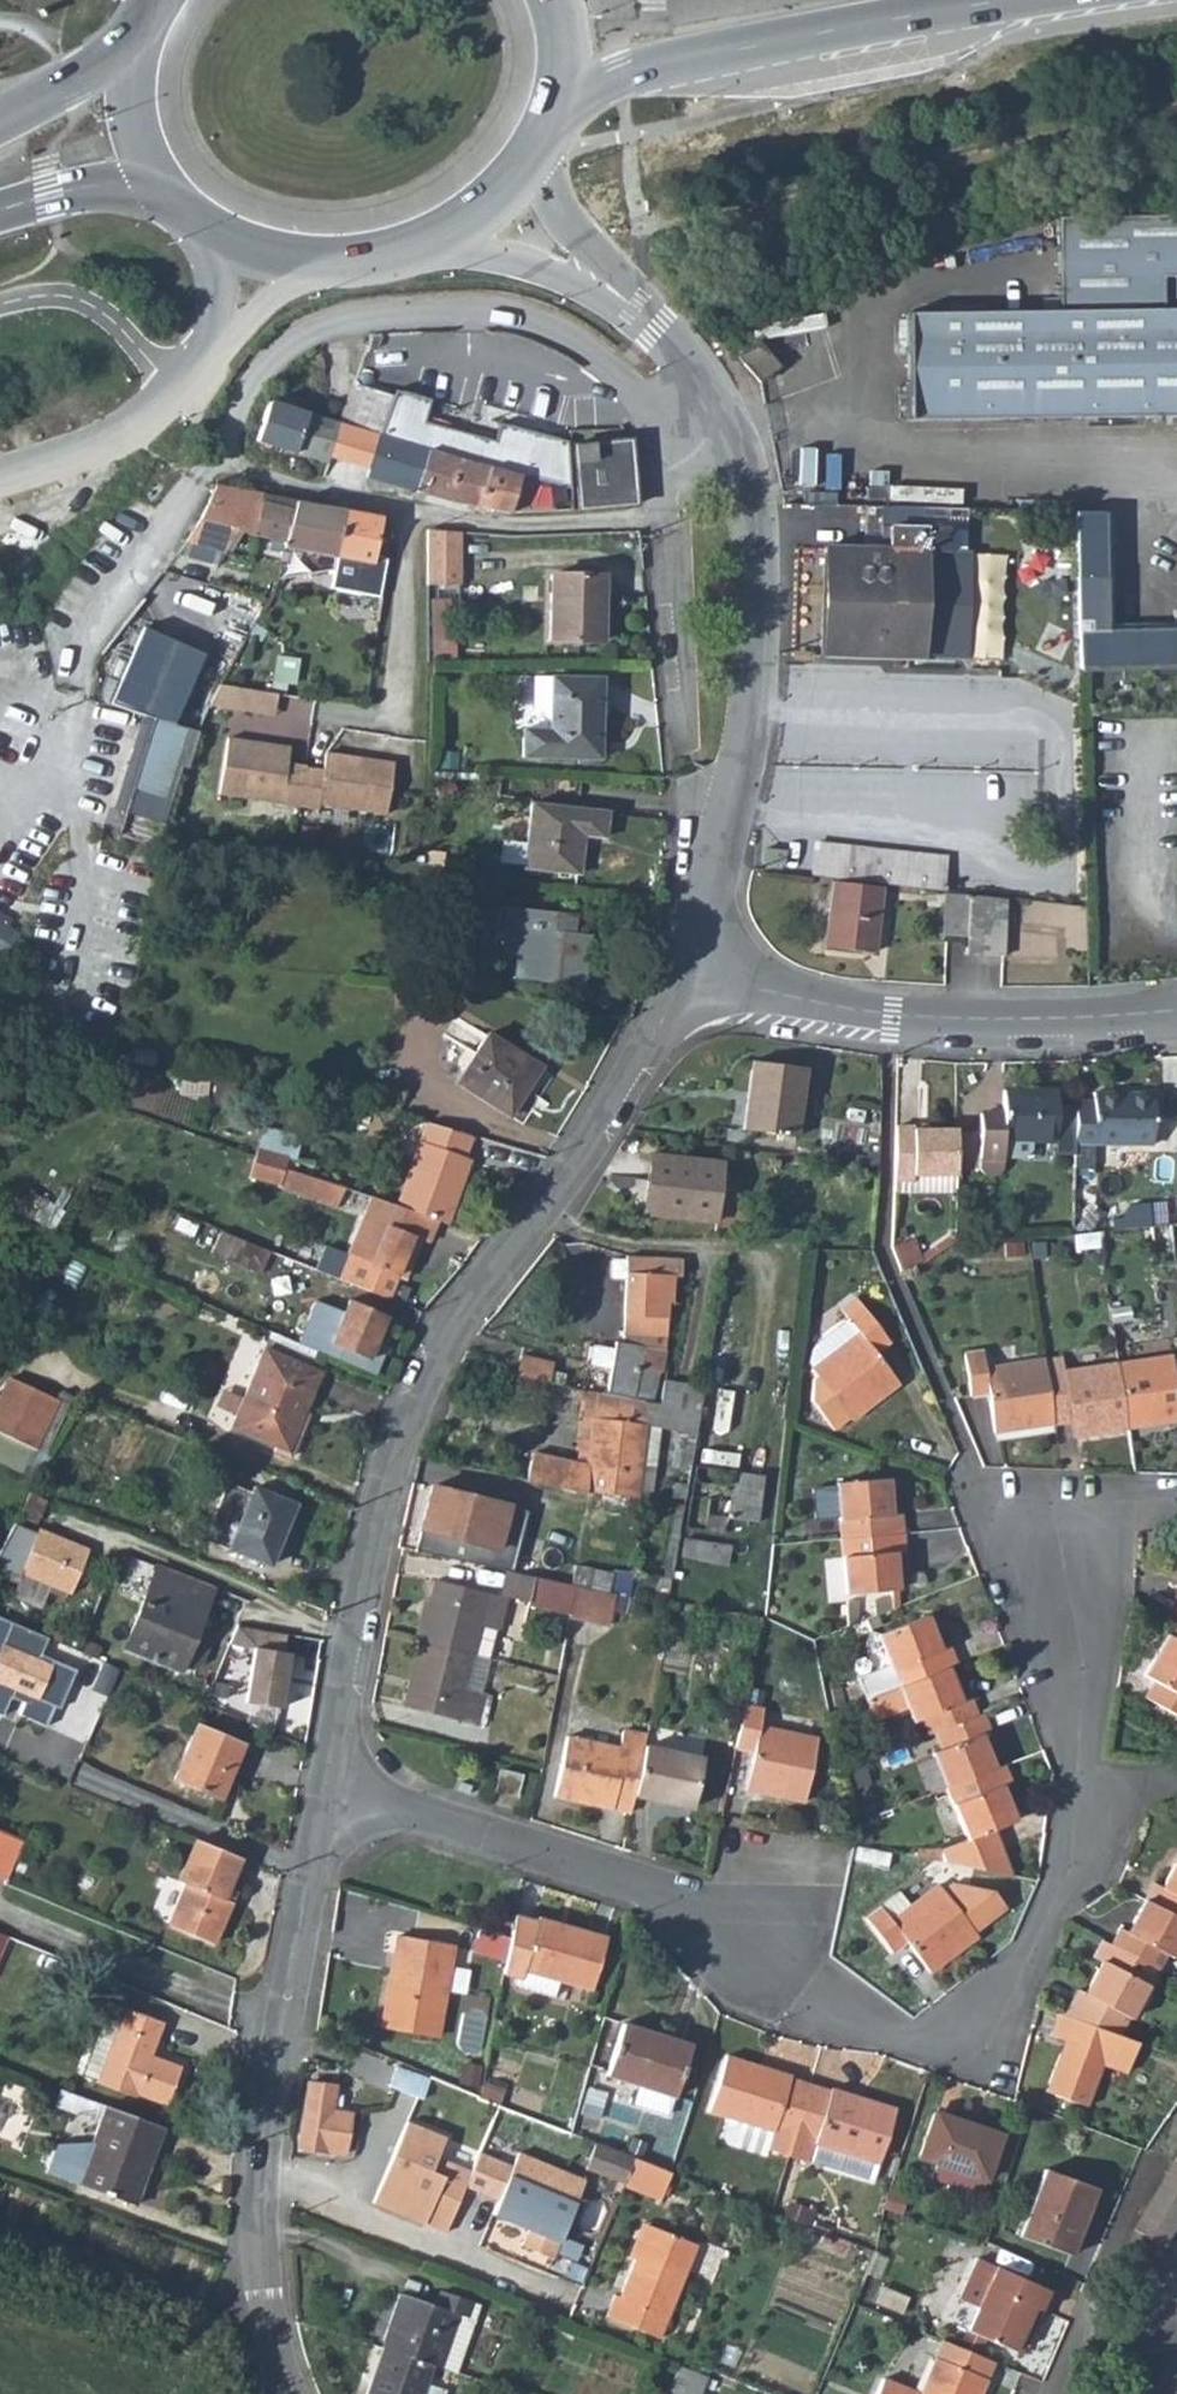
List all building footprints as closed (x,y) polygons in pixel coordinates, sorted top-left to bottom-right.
[(1145,217),(1060,217),(1060,310),(906,314),(908,418),(1176,416),(1176,307),(1172,307),(1163,307),(1163,276),(1176,276),(1176,217),(1145,217)] [(737,357),(759,383),(777,366),(757,341),(746,350),(737,357)] [(336,467),(360,474),(388,402),(356,387),(349,409),(342,427),(329,463),(336,467)] [(394,390),(388,402),(360,474),(357,480),(448,505),(503,514),(519,469),(562,439),(494,438),(489,455),(477,452),(482,438),(424,424),(432,403),(394,390)] [(264,402),(252,443),(250,447),(326,469),(329,463),(342,427),(264,402)] [(807,441),(805,488),(853,489),(853,470),(833,470),(834,444),(807,441)] [(579,512),(634,506),(628,447),(619,447),(572,451),(579,512)] [(271,557),(279,557),(325,564),(333,512),(212,490),(195,525),(169,561),(206,574),(221,537),(272,550),(271,557)] [(1075,511),(1079,668),(1176,666),(1176,631),(1106,633),(1103,511),(1075,511)] [(370,518),(333,512),(325,564),(321,591),(370,598),(376,559),(364,558),(370,518)] [(824,546),(820,654),(920,658),(925,550),(950,552),(951,529),(889,527),(888,549),(824,546)] [(459,537),(425,537),(428,592),(461,590),(459,537)] [(606,581),(555,578),(552,642),(603,646),(606,581)] [(454,600),(428,599),(432,656),(457,657),(454,600)] [(143,626),(116,701),(162,720),(178,726),(207,650),(143,626)] [(527,716),(549,718),(551,683),(533,681),(532,703),(528,703),(527,716)] [(603,685),(551,683),(549,718),(548,734),(523,733),(521,758),(585,762),(587,726),(600,725),(603,685)] [(220,684),(208,707),(275,718),(278,695),(220,684)] [(178,726),(162,720),(124,833),(159,843),(164,826),(169,825),(183,773),(190,776),(198,731),(178,726)] [(600,764),(600,725),(587,726),(585,762),(600,764)] [(287,748),(224,741),(217,797),(298,806),(303,768),(303,766),(285,764),(287,748)] [(303,768),(298,806),(318,808),(318,803),(386,811),(392,760),(323,752),(321,769),(303,768)] [(607,813),(532,808),(529,851),(528,873),(582,877),(584,843),(605,844),(607,813)] [(210,849),(211,842),(188,838),(186,847),(210,849)] [(814,875),(944,890),(949,859),(818,843),(814,875)] [(497,871),(528,873),(529,851),(499,848),(497,871)] [(834,882),(827,946),(872,952),(880,887),(834,882)] [(966,958),(975,958),(978,900),(946,897),(942,941),(967,943),(966,958)] [(1004,960),(1008,901),(978,897),(978,900),(975,958),(1004,960)] [(0,915),(0,974),(6,978),(31,936),(0,915)] [(566,925),(498,921),(494,963),(515,965),(530,966),(529,986),(583,991),(584,943),(565,941),(566,925)] [(514,986),(529,986),(530,966),(515,965),(514,986)] [(542,1074),(491,1039),(457,1088),(510,1123),(542,1074)] [(155,1058),(136,1054),(133,1071),(151,1074),(155,1058)] [(751,1055),(740,1123),(794,1132),(806,1063),(751,1055)] [(386,1106),(403,1106),(407,1091),(389,1090),(386,1106)] [(1094,1105),(1075,1105),(1075,1112),(1075,1129),(1073,1170),(1094,1170),(1094,1146),(1152,1147),(1153,1097),(1094,1096),(1094,1105)] [(1004,1144),(1040,1144),(1041,1097),(1006,1097),(1005,1120),(981,1120),(981,1134),(959,1133),(958,1172),(980,1173),(984,1177),(987,1180),(991,1181),(995,1181),(999,1178),(1001,1174),(1002,1169),(1004,1144)] [(1058,1129),(1075,1129),(1075,1112),(1060,1111),(1059,1097),(1041,1097),(1040,1144),(1057,1144),(1058,1129)] [(428,1125),(397,1213),(438,1226),(446,1229),(469,1163),(465,1161),(475,1139),(428,1125)] [(916,1174),(958,1177),(958,1172),(959,1133),(959,1131),(915,1130),(915,1127),(894,1126),(892,1182),(916,1182),(916,1174)] [(262,1134),(253,1163),(270,1169),(281,1173),(285,1162),(291,1164),(299,1144),(262,1134)] [(646,1153),(640,1211),(713,1218),(719,1161),(646,1153)] [(253,1163),(242,1160),(236,1177),(264,1187),(270,1169),(253,1163)] [(281,1173),(270,1169),(264,1187),(260,1198),(317,1217),(327,1189),(281,1173)] [(356,1199),(323,1275),(387,1305),(396,1285),(403,1288),(409,1276),(401,1273),(415,1240),(429,1246),(438,1226),(397,1213),(356,1199)] [(221,1233),(213,1254),(260,1274),(269,1253),(221,1233)] [(902,1265),(924,1258),(917,1237),(895,1244),(902,1265)] [(680,1258),(626,1256),(626,1259),(611,1258),(610,1276),(625,1277),(624,1339),(666,1347),(666,1303),(671,1303),(672,1277),(681,1276),(680,1258)] [(810,1372),(809,1373),(815,1380),(807,1387),(806,1400),(832,1432),(847,1419),(849,1421),(898,1381),(875,1351),(888,1341),(853,1297),(838,1308),(846,1318),(858,1332),(810,1372)] [(385,1321),(349,1307),(346,1316),(320,1303),(301,1347),(375,1381),(387,1353),(375,1348),(385,1321)] [(804,1366),(810,1372),(858,1332),(846,1318),(812,1349),(804,1366)] [(662,1374),(666,1347),(624,1339),(623,1344),(617,1343),(615,1353),(594,1349),(591,1367),(611,1371),(608,1392),(653,1399),(657,1373),(662,1374)] [(323,1373),(268,1351),(233,1431),(289,1453),(323,1373)] [(1001,1440),(1060,1429),(1050,1364),(993,1374),(989,1357),(968,1360),(976,1402),(994,1399),(1001,1440)] [(1176,1358),(1122,1367),(1131,1431),(1176,1423),(1176,1361),(1176,1358)] [(1079,1439),(1131,1431),(1122,1367),(1072,1375),(1070,1361),(1050,1364),(1060,1429),(1078,1426),(1079,1439)] [(662,1430),(696,1435),(703,1388),(663,1381),(659,1406),(597,1395),(589,1467),(576,1464),(532,1455),(525,1483),(529,1484),(588,1499),(589,1496),(653,1504),(662,1430)] [(0,1400),(0,1439),(32,1456),(56,1407),(9,1382),(0,1400)] [(218,1406),(236,1412),(242,1393),(224,1387),(218,1406)] [(562,1400),(584,1404),(585,1392),(564,1388),(562,1400)] [(584,1404),(576,1464),(589,1467),(597,1395),(585,1392),(584,1404)] [(727,1477),(724,1496),(759,1500),(760,1481),(727,1477)] [(835,1484),(840,1540),(901,1534),(899,1515),(889,1516),(886,1479),(835,1484)] [(431,1491),(417,1551),(514,1572),(527,1512),(431,1491)] [(295,1511),(255,1492),(241,1526),(220,1517),(210,1540),(231,1549),(230,1552),(270,1568),(295,1511)] [(43,1503),(26,1497),(8,1531),(0,1545),(0,1574),(16,1580),(18,1576),(67,1596),(85,1551),(35,1531),(33,1535),(19,1529),(21,1526),(29,1530),(43,1503)] [(653,1511),(646,1510),(642,1535),(649,1536),(653,1511)] [(902,1554),(901,1534),(840,1540),(845,1595),(896,1591),(894,1555),(902,1554)] [(211,1592),(155,1572),(124,1656),(179,1677),(182,1670),(193,1675),(204,1670),(211,1654),(203,1640),(194,1637),(211,1592)] [(620,1575),(616,1595),(630,1597),(633,1577),(620,1575)] [(528,1603),(569,1612),(573,1586),(534,1577),(528,1603)] [(430,1581),(416,1641),(470,1655),(476,1626),(491,1629),(495,1630),(503,1598),(430,1581)] [(606,1625),(612,1594),(573,1586),(569,1612),(568,1616),(606,1625)] [(870,1699),(902,1684),(951,1662),(960,1658),(952,1642),(944,1647),(929,1612),(881,1634),(893,1663),(860,1677),(869,1699),(870,1699)] [(0,1622),(0,1712),(5,1700),(19,1706),(14,1718),(40,1730),(50,1709),(56,1711),(71,1673),(35,1656),(43,1641),(0,1622)] [(485,1658),(491,1629),(476,1626),(470,1655),(485,1658)] [(463,1688),(470,1655),(416,1641),(402,1707),(473,1724),(481,1692),(463,1688)] [(1175,1650),(1168,1647),(1145,1690),(1156,1696),(1147,1714),(1176,1728),(1176,1646),(1175,1650)] [(293,1661),(257,1653),(246,1706),(282,1713),(293,1661)] [(966,1697),(951,1662),(902,1684),(870,1699),(880,1721),(912,1707),(918,1720),(927,1716),(934,1731),(939,1729),(981,1710),(975,1693),(966,1697)] [(730,1708),(748,1711),(752,1681),(735,1678),(730,1708)] [(996,1726),(987,1707),(981,1710),(939,1729),(948,1747),(938,1751),(952,1785),(1003,1762),(988,1730),(996,1726)] [(766,1715),(747,1712),(741,1754),(757,1757),(751,1794),(811,1804),(821,1741),(764,1732),(766,1715)] [(241,1751),(195,1732),(176,1789),(224,1804),(241,1751)] [(556,1800),(632,1815),(635,1800),(644,1753),(647,1736),(631,1732),(628,1752),(567,1740),(556,1800)] [(705,1765),(644,1753),(635,1800),(696,1812),(705,1765)] [(1019,1777),(1011,1759),(1003,1762),(952,1785),(974,1838),(956,1845),(963,1860),(1027,1871),(1006,1823),(1025,1815),(1010,1782),(1019,1777)] [(494,1794),(506,1797),(510,1773),(499,1770),(494,1794)] [(520,1776),(510,1773),(506,1797),(515,1799),(520,1776)] [(14,1879),(31,1841),(0,1828),(0,1873),(14,1879)] [(226,1905),(244,1864),(199,1842),(179,1886),(188,1890),(173,1927),(216,1945),(235,1908),(226,1905)] [(893,1908),(878,1921),(905,1954),(921,1942),(946,1971),(994,1932),(989,1926),(1020,1901),(1008,1886),(970,1879),(959,1889),(953,1882),(924,1906),(905,1922),(893,1908)] [(1149,1905),(1176,1918),(1176,1880),(1168,1895),(1158,1889),(1149,1905)] [(912,1893),(893,1908),(905,1922),(924,1906),(912,1893)] [(1149,1905),(1130,1937),(1117,1929),(1108,1945),(1160,1972),(1169,1956),(1176,1960),(1176,1918),(1149,1905)] [(526,1974),(528,1966),(563,1976),(596,1986),(601,1965),(610,1937),(542,1917),(540,1921),(513,1913),(508,1934),(505,1960),(503,1968),(526,1974)] [(508,1934),(481,1928),(474,1950),(505,1960),(508,1934)] [(15,1937),(0,1931),(0,1971),(15,1937)] [(399,1936),(381,2028),(436,2038),(454,1947),(399,1936)] [(1132,2020),(1160,1972),(1108,1945),(1098,1962),(1104,1966),(1088,1993),(1082,1990),(1068,2015),(1088,2022),(1104,2027),(1116,2032),(1124,2017),(1132,2020)] [(467,1990),(470,1966),(454,1964),(451,1988),(467,1990)] [(611,1967),(601,1965),(596,1986),(605,1988),(611,1967)] [(556,2000),(563,1976),(528,1966),(526,1974),(522,1990),(556,2000)] [(106,2074),(104,2080),(142,2095),(146,2089),(176,2100),(188,2062),(159,2051),(170,2019),(131,2005),(126,2019),(114,2015),(95,2069),(106,2074)] [(1064,2039),(1046,2091),(1086,2106),(1102,2062),(1127,2071),(1138,2039),(1116,2032),(1104,2027),(1088,2022),(1068,2015),(1058,2011),(1051,2034),(1064,2039)] [(622,2019),(621,2026),(647,2034),(649,2028),(622,2019)] [(621,2026),(606,2074),(640,2084),(637,2103),(672,2114),(691,2041),(649,2028),(647,2034),(621,2026)] [(774,2130),(793,2136),(810,2082),(791,2076),(791,2073),(729,2053),(710,2114),(773,2133),(774,2130)] [(406,2072),(397,2091),(441,2107),(448,2088),(406,2072)] [(830,2088),(810,2082),(793,2136),(787,2156),(808,2163),(814,2146),(878,2167),(896,2106),(831,2086),(830,2088)] [(307,2084),(296,2149),(343,2156),(350,2115),(331,2112),(334,2089),(307,2084)] [(155,2168),(170,2127),(110,2104),(81,2183),(134,2203),(148,2166),(155,2168)] [(938,2112),(922,2156),(948,2166),(990,2181),(1005,2136),(938,2112)] [(407,2123),(373,2205),(447,2235),(465,2188),(499,2201),(494,2214),(530,2229),(523,2246),(554,2258),(585,2179),(519,2152),(513,2167),(479,2154),(472,2172),(450,2164),(445,2178),(432,2172),(438,2158),(445,2140),(407,2123)] [(585,2170),(624,2186),(660,2200),(670,2173),(596,2144),(585,2170)] [(450,2164),(438,2158),(432,2172),(445,2178),(450,2164)] [(1140,2222),(1139,2225),(1166,2243),(1176,2225),(1176,2160),(1140,2222)] [(985,2192),(990,2181),(948,2166),(943,2177),(985,2192)] [(1051,2169),(1025,2234),(1074,2255),(1102,2189),(1051,2169)] [(631,2262),(646,2227),(641,2226),(627,2260),(631,2262)] [(646,2227),(631,2262),(617,2296),(613,2295),(604,2319),(656,2339),(694,2247),(646,2227)] [(699,2245),(691,2268),(711,2275),(719,2251),(699,2245)] [(984,2306),(975,2329),(997,2337),(1019,2346),(1038,2300),(1047,2302),(1053,2285),(976,2256),(960,2297),(984,2306)] [(405,2299),(383,2353),(389,2355),(434,2370),(443,2373),(461,2320),(471,2323),(476,2308),(445,2297),(439,2312),(405,2299)] [(1027,2349),(1047,2302),(1038,2300),(1019,2346),(1027,2349)] [(990,2358),(997,2337),(975,2329),(968,2349),(990,2358)] [(1000,2362),(990,2358),(968,2349),(949,2341),(928,2393),(987,2393),(1000,2362)] [(383,2353),(372,2385),(377,2388),(389,2355),(383,2353)] [(434,2370),(389,2355),(377,2388),(372,2385),(369,2384),(366,2393),(425,2393),(429,2384),(434,2370)] [(709,2381),(682,2370),(673,2393),(705,2393),(709,2381)] [(890,2381),(885,2393),(925,2393),(890,2381)] [(429,2384),(425,2393),(449,2393),(450,2393),(429,2384)]
